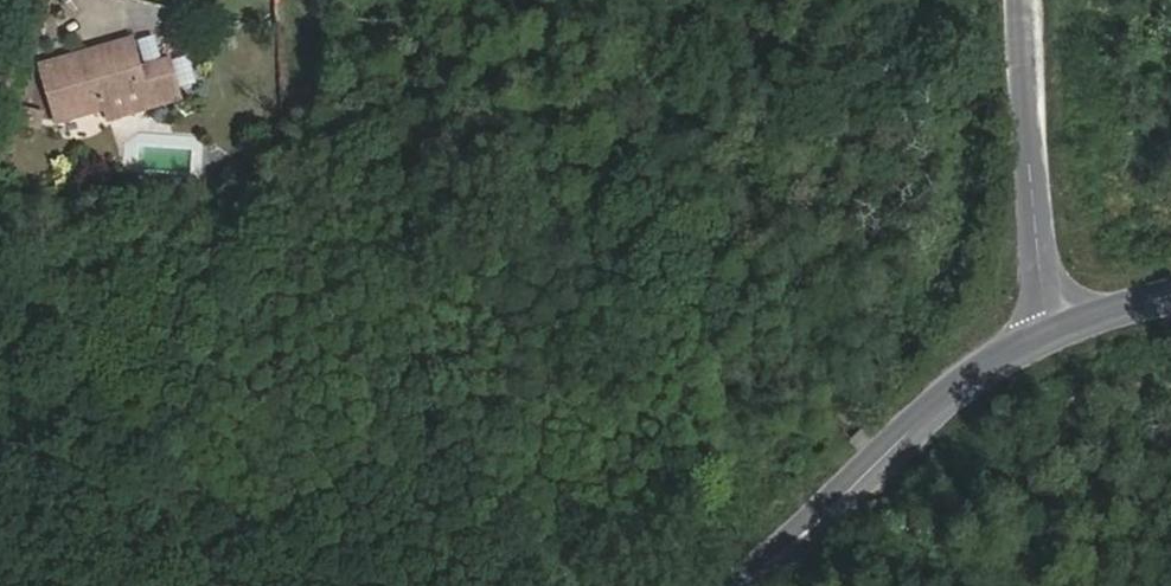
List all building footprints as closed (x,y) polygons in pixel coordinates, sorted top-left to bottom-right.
[(132,40),(41,66),(58,123),(105,109),(101,98),(145,85),(151,107),(181,98),(169,60),(140,68),(132,40)] [(145,85),(101,98),(105,109),(108,120),(151,107),(145,85)] [(237,160),(230,165),(237,174),(244,169),(237,160)] [(230,165),(215,176),(222,186),(237,174),(230,165)]
